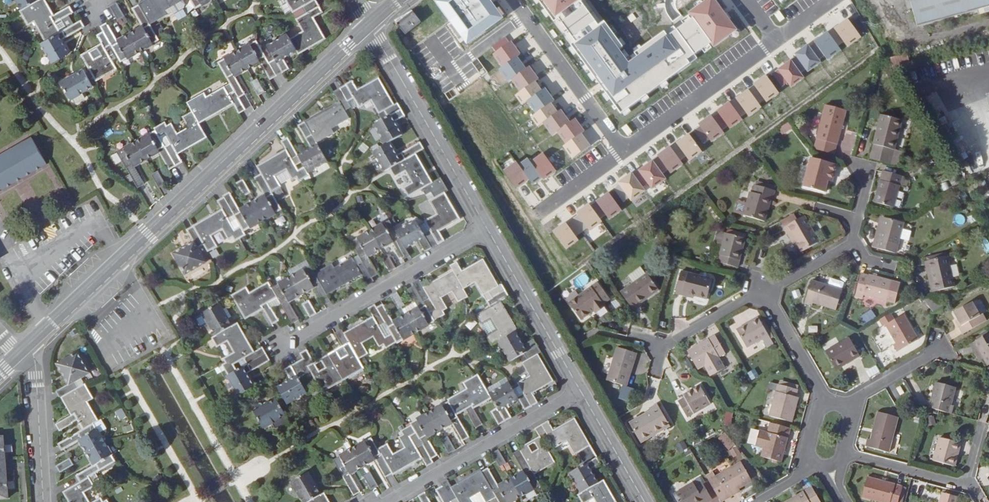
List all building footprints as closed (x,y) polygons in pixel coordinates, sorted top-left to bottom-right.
[(38,0),(17,0),(22,9),(38,0)] [(74,23),(69,15),(74,12),(70,5),(69,6),(55,14),(47,0),(38,0),(22,9),(20,10),(29,25),(35,22),(45,40),(74,23)] [(138,2),(139,4),(152,24),(172,12),(173,14),(184,8),(185,4),(183,0),(184,0),(142,0),(138,2)] [(195,9),(211,0),(190,0),(195,9)] [(316,0),(286,0),(293,13),(316,0)] [(297,51),(299,54),(327,38),(315,17),(324,12),(320,5),(329,0),(316,0),(293,13),(294,12),(297,18),(296,19),(302,30),(290,37),(297,51)] [(491,0),(441,0),(435,4),(467,45),(498,22),(503,17),(491,0)] [(557,20),(584,0),(542,0),(557,20)] [(689,13),(714,48),(737,31),(715,0),(708,0),(689,13)] [(913,10),(918,27),(988,8),(988,0),(910,0),(913,10)] [(110,6),(117,17),(118,19),(121,18),(125,16),(117,2),(110,6)] [(130,33),(140,51),(160,39),(152,24),(139,4),(133,7),(143,25),(130,33)] [(402,33),(420,25),(414,12),(396,20),(402,33)] [(74,23),(45,40),(41,42),(53,63),(69,53),(69,52),(62,40),(79,30),(86,26),(82,19),(74,23)] [(847,19),(833,29),(847,48),(862,38),(847,19)] [(140,51),(130,33),(118,40),(108,22),(101,26),(103,31),(112,45),(121,62),(140,51)] [(602,27),(576,47),(614,99),(678,53),(667,37),(629,63),(602,27)] [(112,45),(103,31),(97,34),(102,42),(81,54),(97,81),(118,68),(107,48),(112,45)] [(840,50),(827,32),(814,41),(827,60),(834,55),(840,50)] [(270,61),(277,76),(283,72),(290,68),(285,58),(297,51),(290,37),(288,33),(268,45),(275,58),(270,61)] [(230,83),(240,98),(246,94),(236,76),(248,69),(261,62),(271,80),(277,76),(270,61),(257,39),(218,62),(230,83)] [(820,63),(808,45),(795,55),(808,72),(820,63)] [(908,55),(891,59),(894,71),(911,66),(908,55)] [(804,79),(791,60),(778,70),(791,88),(804,79)] [(71,99),(93,86),(84,69),(61,82),(71,99)] [(779,94),(766,76),(753,85),(766,103),(779,94)] [(258,78),(254,80),(251,82),(258,96),(266,92),(258,78)] [(354,83),(342,90),(349,104),(355,100),(360,108),(375,99),(377,103),(374,104),(380,115),(385,112),(395,106),(379,80),(359,91),(354,83)] [(192,111),(200,124),(234,104),(240,114),(247,109),(240,98),(230,83),(208,96),(205,92),(187,102),(192,111)] [(352,109),(349,104),(342,90),(336,94),(341,103),(306,124),(318,144),(335,134),(333,130),(350,119),(346,112),(352,109)] [(762,108),(748,90),(736,98),(749,117),(762,108)] [(743,121),(729,102),(716,111),(730,130),(743,121)] [(406,117),(398,105),(395,106),(385,112),(389,119),(376,126),(387,146),(391,144),(403,137),(396,123),(406,117)] [(847,111),(826,106),(817,140),(838,145),(847,111)] [(156,129),(177,166),(182,163),(183,162),(179,154),(208,137),(200,124),(192,111),(183,116),(188,127),(178,133),(172,122),(167,124),(165,121),(155,127),(156,129)] [(724,134),(711,115),(698,124),(712,143),(724,134)] [(903,121),(882,116),(872,152),(894,158),(902,160),(904,153),(895,151),(903,121)] [(782,135),(792,129),(788,123),(778,129),(782,135)] [(305,168),(309,175),(329,163),(306,124),(299,128),(312,150),(299,158),(305,168)] [(177,166),(156,129),(118,152),(138,188),(145,184),(135,166),(148,159),(160,152),(170,170),(177,166)] [(702,153),(689,134),(676,143),(689,162),(702,153)] [(842,135),(843,154),(853,154),(853,134),(842,135)] [(48,164),(33,137),(0,155),(0,191),(48,164)] [(258,168),(262,175),(272,194),(281,188),(276,178),(288,171),(293,181),(297,179),(299,183),(310,176),(309,175),(305,168),(299,171),(293,160),(298,156),(288,139),(282,143),(286,151),(258,168)] [(835,157),(838,145),(817,140),(814,151),(835,157)] [(391,144),(387,146),(374,153),(385,173),(391,169),(417,155),(425,150),(421,143),(398,156),(391,144)] [(683,165),(670,146),(657,155),(671,174),(683,165)] [(891,167),(894,158),(872,152),(870,161),(880,164),(891,167)] [(417,155),(391,169),(396,178),(408,172),(414,184),(405,189),(410,197),(423,190),(426,196),(433,192),(445,185),(442,179),(434,184),(417,155)] [(837,166),(812,158),(804,188),(826,194),(828,182),(833,183),(837,166)] [(666,179),(652,160),(639,170),(652,190),(666,179)] [(964,169),(966,177),(988,170),(988,162),(964,169)] [(158,170),(155,172),(152,174),(160,188),(167,184),(158,170)] [(903,177),(884,172),(875,203),(895,208),(903,177)] [(646,191),(632,173),(618,183),(631,202),(646,191)] [(254,205),(263,221),(282,211),(272,194),(262,175),(255,179),(266,198),(254,205)] [(244,180),(237,183),(245,197),(252,193),(244,180)] [(445,185),(433,192),(436,198),(430,202),(436,212),(439,210),(441,213),(426,222),(432,232),(439,245),(446,241),(441,232),(461,220),(446,193),(449,191),(445,185)] [(776,192),(756,186),(754,194),(751,193),(747,204),(744,216),(765,223),(772,200),(774,200),(776,192)] [(622,211),(609,193),(596,201),(609,220),(622,211)] [(236,217),(241,227),(244,232),(263,221),(254,205),(241,212),(231,194),(225,197),(225,199),(236,217)] [(246,236),(244,232),(241,227),(235,231),(230,221),(236,217),(225,199),(219,203),(223,210),(194,227),(205,246),(209,253),(218,248),(212,238),(223,231),(229,241),(233,238),(235,242),(246,236)] [(747,204),(739,201),(735,214),(744,216),(747,204)] [(589,204),(576,213),(589,231),(602,222),(589,204)] [(783,226),(794,221),(792,216),(781,221),(783,226)] [(235,231),(241,227),(236,217),(230,221),(235,231)] [(806,217),(785,229),(789,236),(791,235),(798,245),(802,253),(820,243),(806,217)] [(874,248),(877,249),(885,219),(882,218),(874,248)] [(905,224),(885,219),(877,249),(897,254),(905,224)] [(397,232),(407,249),(419,242),(425,253),(439,245),(432,232),(425,235),(417,221),(397,232)] [(404,261),(411,257),(407,249),(397,232),(391,222),(371,233),(381,250),(394,243),(404,261)] [(579,241),(565,222),(553,231),(566,250),(579,241)] [(199,250),(205,246),(194,227),(188,231),(195,244),(175,256),(186,275),(207,264),(199,250)] [(726,234),(718,232),(715,244),(723,246),(726,234)] [(369,257),(381,250),(371,233),(352,243),(364,263),(373,278),(379,275),(369,257)] [(746,239),(726,234),(723,246),(718,263),(738,269),(746,239)] [(791,235),(789,236),(795,247),(798,245),(791,235)] [(928,262),(948,257),(947,253),(928,258),(928,262)] [(389,256),(383,259),(390,273),(396,269),(389,256)] [(948,257),(928,262),(936,293),(956,288),(948,257)] [(368,285),(374,282),(373,278),(364,263),(357,266),(353,259),(336,268),(333,264),(315,274),(327,295),(362,276),(368,285)] [(495,299),(507,292),(503,285),(499,288),(484,261),(463,272),(458,263),(452,267),(454,272),(465,290),(479,281),(481,284),(479,286),(485,296),(491,293),(495,299)] [(928,262),(925,263),(933,294),(936,293),(928,262)] [(325,306),(331,302),(327,295),(315,274),(311,266),(292,277),(302,295),(315,288),(325,306)] [(641,268),(629,277),(634,284),(647,275),(641,268)] [(420,280),(413,284),(415,287),(424,303),(431,299),(437,310),(430,313),(435,323),(447,316),(443,310),(447,307),(442,299),(453,293),(459,301),(469,297),(454,272),(425,289),(420,280)] [(713,280),(682,272),(676,296),(684,298),(684,294),(696,297),(708,300),(713,280)] [(634,284),(621,294),(633,310),(659,290),(648,274),(647,275),(634,284)] [(289,303),(302,295),(292,277),(272,288),(278,297),(293,324),(299,320),(289,303)] [(868,280),(861,278),(855,298),(864,300),(866,296),(895,303),(899,286),(869,278),(868,280)] [(269,303),(278,297),(272,288),(269,282),(250,293),(247,287),(232,296),(246,319),(263,309),(272,324),(279,320),(269,303)] [(843,291),(812,282),(805,304),(814,306),(815,304),(837,311),(843,291)] [(599,284),(570,304),(581,321),(594,312),(596,314),(607,307),(605,304),(610,299),(599,284)] [(407,315),(416,333),(435,323),(430,313),(424,303),(415,287),(408,291),(419,308),(407,315)] [(398,292),(391,297),(399,310),(406,306),(398,292)] [(510,298),(507,292),(495,299),(489,303),(492,308),(479,316),(484,325),(494,319),(500,330),(489,337),(494,347),(502,342),(517,333),(519,332),(502,302),(510,298)] [(926,302),(934,314),(943,308),(934,296),(926,302)] [(437,310),(431,299),(424,303),(430,313),(437,310)] [(310,301),(303,305),(310,317),(317,314),(310,301)] [(974,303),(954,314),(959,321),(956,323),(963,336),(979,327),(976,320),(981,316),(974,303)] [(216,336),(234,326),(221,305),(203,314),(216,336)] [(374,318),(345,335),(360,360),(369,355),(363,345),(375,338),(381,348),(385,346),(387,350),(397,344),(392,335),(387,338),(380,327),(386,324),(377,309),(376,305),(369,310),(374,318)] [(384,305),(377,309),(386,324),(392,335),(397,344),(416,333),(407,315),(394,322),(384,305)] [(919,341),(905,315),(895,321),(891,314),(880,321),(884,327),(887,325),(897,344),(895,345),(898,352),(919,341)] [(759,319),(738,331),(748,349),(769,336),(759,319)] [(256,352),(239,323),(234,326),(216,336),(214,338),(219,347),(229,341),(236,353),(227,358),(230,362),(224,366),(230,376),(239,372),(235,365),(244,359),(248,366),(267,355),(263,348),(256,352)] [(387,338),(392,335),(386,324),(380,327),(387,338)] [(360,360),(345,335),(343,330),(336,334),(348,356),(342,360),(337,351),(329,356),(344,382),(365,369),(360,360)] [(517,333),(502,342),(513,362),(526,354),(529,361),(539,355),(542,353),(535,341),(525,346),(517,333)] [(716,336),(688,352),(699,370),(705,367),(711,377),(726,369),(720,358),(727,354),(716,336)] [(976,343),(988,365),(988,336),(976,343)] [(850,339),(826,353),(836,369),(846,363),(847,365),(860,357),(850,339)] [(638,354),(618,348),(608,382),(627,388),(638,354)] [(324,393),(344,382),(329,356),(322,359),(327,368),(320,372),(307,351),(301,354),(305,360),(312,373),(324,393)] [(57,393),(60,399),(62,398),(80,388),(76,383),(90,375),(77,355),(58,366),(69,385),(57,393)] [(248,374),(270,361),(267,355),(248,366),(239,372),(230,376),(228,377),(239,397),(255,387),(248,374)] [(539,355),(529,361),(523,364),(529,374),(532,373),(534,376),(519,385),(525,394),(518,398),(520,401),(526,411),(539,403),(534,394),(554,382),(539,355)] [(239,372),(248,366),(244,359),(235,365),(239,372)] [(305,360),(299,364),(306,377),(312,373),(305,360)] [(306,377),(299,364),(286,371),(291,381),(279,388),(289,405),(308,395),(299,380),(306,377)] [(755,369),(748,373),(751,380),(759,377),(755,369)] [(450,402),(458,416),(467,411),(477,429),(484,425),(475,410),(493,399),(487,390),(477,377),(465,384),(468,390),(449,401),(450,402)] [(956,388),(937,383),(932,402),(930,409),(952,414),(954,407),(951,407),(956,388)] [(520,401),(518,398),(510,384),(503,388),(500,384),(487,390),(493,399),(498,409),(492,413),(500,426),(513,419),(507,408),(520,401)] [(83,430),(99,422),(88,403),(94,400),(85,385),(80,388),(62,398),(72,416),(56,425),(60,432),(78,421),(83,430)] [(799,391),(779,385),(770,417),(793,423),(799,398),(797,397),(799,391)] [(701,387),(685,396),(686,399),(679,403),(688,418),(711,405),(701,387)] [(258,411),(255,413),(265,429),(285,417),(280,408),(276,401),(264,407),(258,411)] [(458,416),(450,402),(431,414),(441,431),(453,424),(463,442),(470,438),(458,416)] [(651,412),(630,424),(641,444),(671,426),(658,405),(649,410),(651,412)] [(900,418),(878,412),(871,439),(868,438),(866,447),(891,454),(900,418)] [(428,439),(441,431),(431,414),(411,425),(412,426),(417,435),(423,445),(432,460),(439,456),(428,439)] [(543,426),(551,440),(556,449),(571,440),(573,443),(570,445),(576,455),(578,454),(582,460),(595,452),(576,419),(555,431),(549,422),(543,426)] [(99,422),(83,430),(59,444),(63,451),(80,442),(86,454),(105,443),(102,438),(105,437),(107,434),(107,430),(101,420),(99,422)] [(791,429),(771,424),(762,458),(782,462),(791,429)] [(434,464),(432,460),(423,445),(418,448),(412,438),(417,435),(412,426),(402,432),(405,438),(401,440),(405,449),(394,455),(388,445),(379,451),(393,475),(394,476),(423,459),(428,467),(434,464)] [(544,443),(551,440),(543,426),(536,430),(541,437),(534,441),(539,450),(533,453),(528,445),(520,449),(521,451),(535,475),(555,463),(544,443)] [(725,433),(718,438),(727,451),(734,446),(725,433)] [(0,438),(0,499),(10,499),(8,467),(4,467),(4,462),(7,462),(6,437),(0,438)] [(449,437),(442,441),(450,455),(457,451),(449,437)] [(961,444),(940,438),(934,461),(955,467),(961,444)] [(386,479),(393,475),(379,451),(373,439),(353,450),(364,468),(376,461),(386,479)] [(116,463),(105,443),(86,454),(94,467),(77,476),(81,483),(89,478),(116,463)] [(731,459),(741,455),(737,447),(728,451),(731,459)] [(351,475),(364,468),(353,450),(334,461),(355,497),(362,493),(351,475)] [(500,451),(494,454),(501,468),(508,464),(500,451)] [(512,479),(522,497),(541,486),(535,475),(521,451),(514,454),(524,472),(512,479)] [(602,464),(595,452),(582,460),(585,466),(572,474),(582,494),(600,484),(592,470),(602,464)] [(74,466),(70,459),(57,467),(61,473),(74,466)] [(708,477),(710,482),(721,500),(753,482),(742,463),(717,478),(714,473),(708,477)] [(482,472),(497,497),(500,501),(514,501),(522,497),(512,479),(499,486),(489,469),(482,472)] [(482,472),(453,488),(448,480),(442,484),(444,487),(453,501),(456,501),(460,500),(461,501),(472,501),(470,499),(482,492),(488,501),(489,501),(497,497),(482,472)] [(371,473),(364,477),(372,491),(379,488),(371,473)] [(304,501),(312,501),(322,496),(308,474),(293,484),(304,501)] [(868,477),(862,498),(877,501),(899,501),(903,487),(868,477)] [(85,492),(94,487),(89,478),(81,483),(64,492),(70,501),(90,501),(85,492)] [(582,494),(579,496),(583,501),(589,501),(590,501),(595,498),(597,501),(617,501),(605,481),(600,484),(582,494)] [(674,495),(678,501),(709,501),(712,500),(703,483),(696,487),(694,484),(674,495)] [(444,487),(437,491),(443,501),(453,501),(444,487)] [(788,501),(821,501),(813,488),(788,501)] [(487,501),(482,492),(470,499),(472,501),(487,501)] [(419,497),(422,501),(432,501),(426,493),(419,497)] [(942,493),(940,501),(958,501),(959,498),(942,493)]
